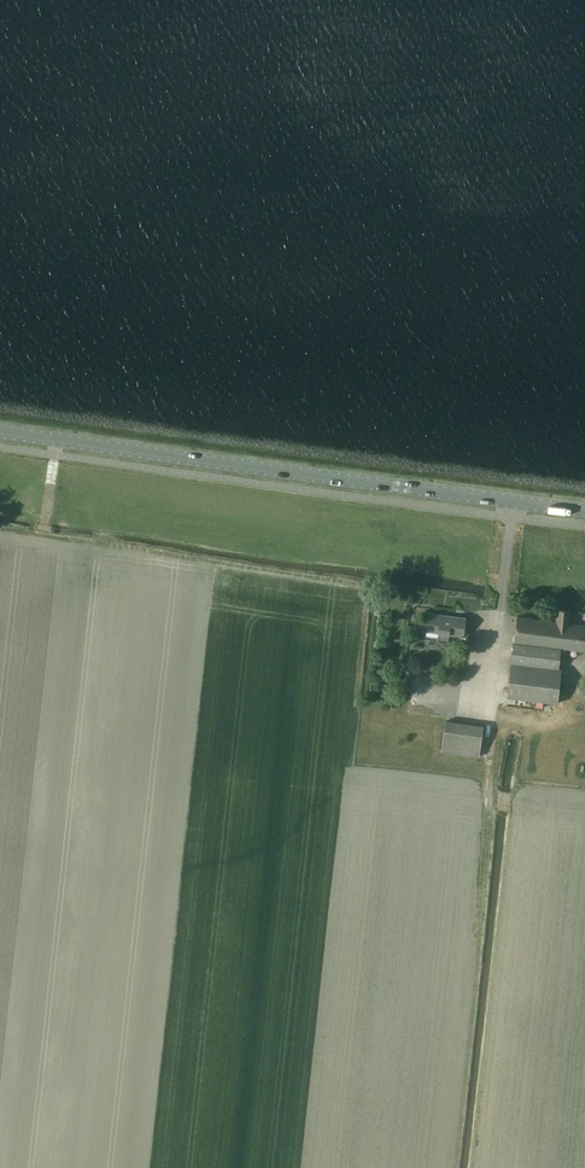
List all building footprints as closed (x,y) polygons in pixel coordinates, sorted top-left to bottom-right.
[(515,642),(563,647),(584,650),(584,625),(570,623),(571,610),(559,609),(557,622),(518,617),(515,642)] [(440,632),(439,640),(449,642),(451,633),(465,635),(467,617),(429,612),(427,630),(440,632)] [(515,642),(513,662),(560,668),(563,647),(515,642)] [(513,662),(509,696),(559,702),(563,668),(560,668),(513,662)] [(442,751),(480,756),(481,752),(484,725),(446,720),(442,751)]
